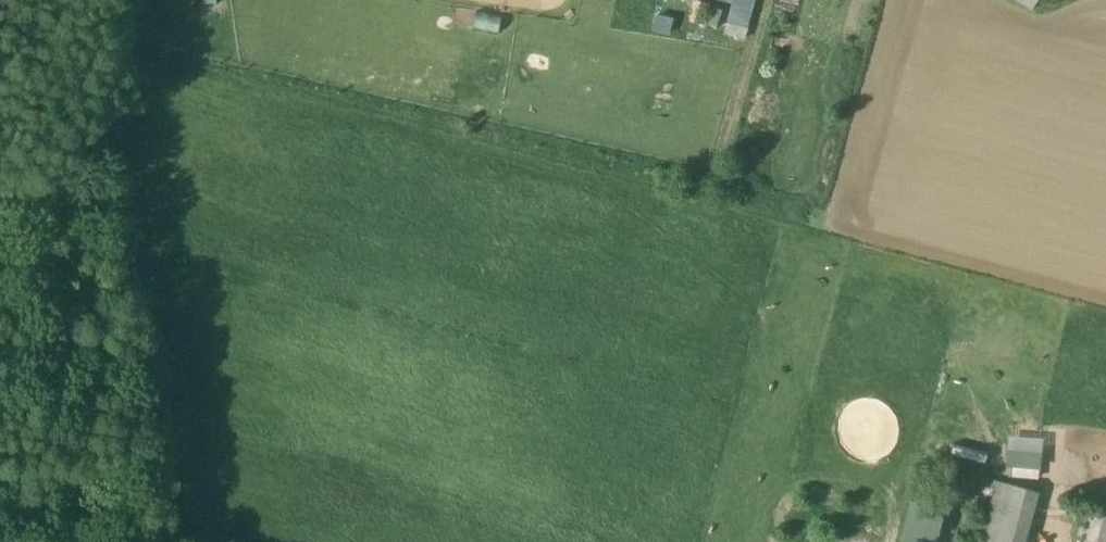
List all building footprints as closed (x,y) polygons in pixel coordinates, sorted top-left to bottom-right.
[(735,3),(726,32),(745,37),(756,0),(725,0),(735,3)] [(495,30),(500,20),(478,9),(473,20),(495,30)] [(1040,474),(1040,435),(1006,435),(1006,474),(1040,474)] [(1035,493),(985,479),(967,541),(1021,541),(1035,493)]
